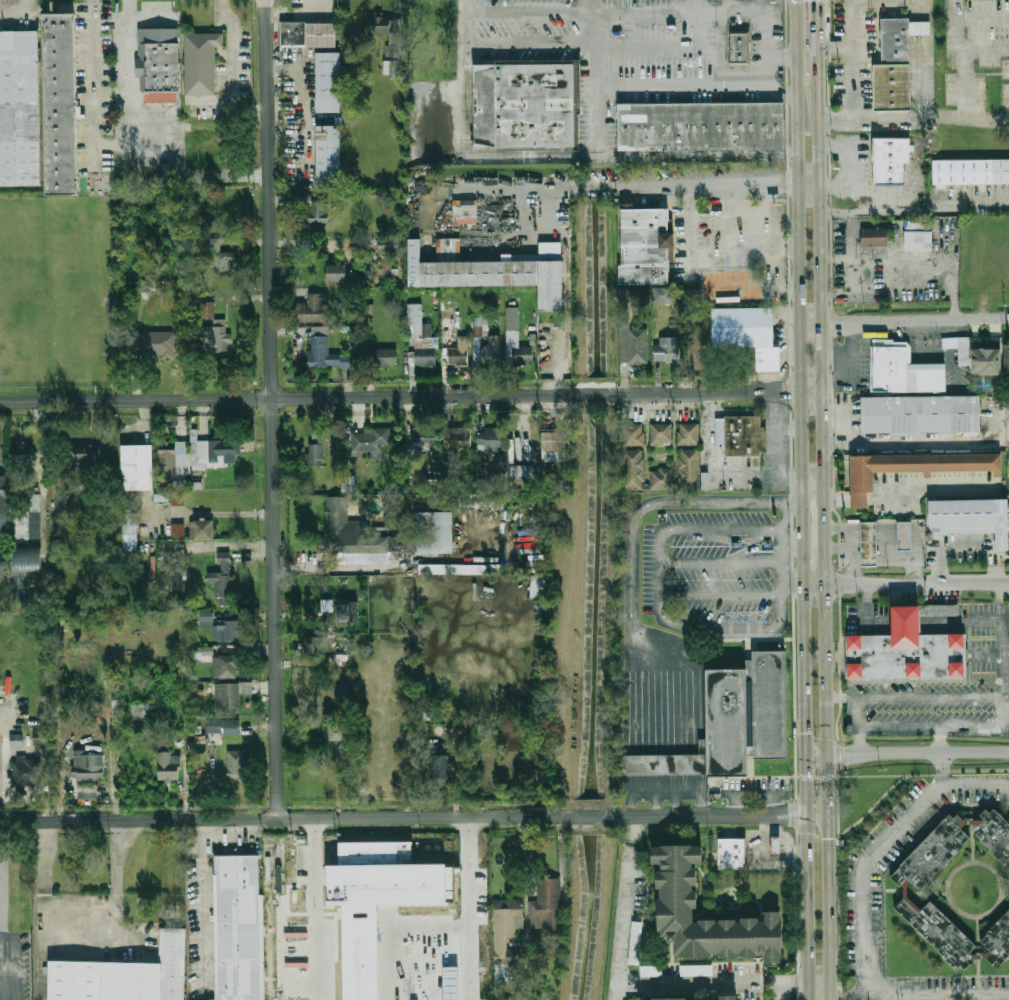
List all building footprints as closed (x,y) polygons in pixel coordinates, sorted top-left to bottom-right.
[(44,14),(75,14),(78,193),(47,194),(44,14)] [(913,30),(913,59),(884,59),(883,14),(912,14),(912,17),(913,30)] [(338,18),(338,43),(283,44),(283,17),(308,16),(308,18),(338,18)] [(368,34),(388,34),(389,45),(385,46),(385,57),(401,56),(401,17),(367,17),(368,34)] [(912,17),(933,17),(933,30),(913,30),(912,17)] [(140,28),(142,91),(159,90),(159,101),(182,101),(180,27),(140,28)] [(40,184),(0,185),(0,32),(38,31),(40,184)] [(732,32),(750,32),(750,60),(732,60),(732,32)] [(186,95),(217,95),(217,46),(224,46),(224,34),(186,34),(186,95)] [(318,48),(342,48),(342,108),(318,108),(318,48)] [(875,60),(877,108),(915,107),(913,59),(884,59),(875,60)] [(383,76),(398,76),(398,60),(383,60),(383,76)] [(475,64),(575,63),(575,146),(475,146),(475,64)] [(784,149),(618,150),(618,104),(783,103),(784,149)] [(319,122),(343,122),(343,182),(319,182),(319,122)] [(875,182),(875,136),(908,135),(909,182),(875,182)] [(934,156),(1008,154),(1008,179),(934,180),(934,156)] [(328,224),(328,197),(308,197),(309,225),(328,224)] [(476,199),(453,200),(453,223),(477,223),(476,199)] [(618,282),(618,208),(668,208),(667,283),(618,282)] [(904,230),(911,230),(911,229),(918,229),(919,222),(905,221),(904,230)] [(865,224),(890,223),(890,243),(865,243),(865,224)] [(908,230),(934,229),(934,247),(909,247),(908,230)] [(435,261),(435,237),(458,237),(459,261),(435,261)] [(214,271),(230,271),(230,253),(220,253),(220,238),(206,238),(206,252),(214,252),(214,271)] [(399,238),(378,238),(379,251),(399,251),(399,238)] [(563,309),(536,310),(536,284),(406,286),(406,239),(419,238),(419,261),(435,261),(459,261),(500,260),(560,260),(561,260),(561,298),(563,298),(563,309)] [(355,261),(369,262),(370,252),(355,251),(355,261)] [(328,282),(348,282),(348,264),(328,264),(328,282)] [(750,271),(704,270),(703,302),(768,302),(768,281),(750,281),(750,271)] [(673,302),(673,287),(653,287),(653,302),(673,302)] [(687,300),(702,300),(702,289),(687,289),(687,300)] [(295,304),(295,322),(326,322),(326,293),(308,293),(308,304),(295,304)] [(422,303),(407,304),(408,339),(414,339),(415,366),(437,365),(436,337),(432,337),(431,323),(422,323),(422,303)] [(507,330),(518,330),(518,306),(507,306),(507,330)] [(771,344),(709,344),(710,306),(771,307),(771,344)] [(442,330),(454,329),(453,310),(441,310),(442,330)] [(488,316),(474,316),(475,337),(489,337),(489,346),(479,346),(479,363),(501,363),(501,335),(488,335),(488,316)] [(213,325),(204,325),(204,351),(229,351),(229,319),(213,319),(213,325)] [(646,362),(617,362),(618,327),(646,327),(646,362)] [(175,331),(136,331),(136,355),(175,356),(175,331)] [(361,354),(328,354),(328,336),(310,336),(310,367),(361,367),(361,354)] [(678,361),(663,361),(663,360),(653,360),(653,344),(657,344),(657,337),(677,337),(678,361)] [(969,365),(968,337),(957,337),(958,365),(969,365)] [(875,338),(912,338),(913,362),(950,361),(950,389),(876,389),(875,338)] [(755,370),(755,346),(779,346),(779,370),(755,370)] [(534,347),(512,347),(512,365),(534,365),(534,347)] [(972,371),(972,347),(1002,347),(1002,373),(982,373),(982,371),(972,371)] [(367,348),(367,367),(398,367),(398,348),(367,348)] [(448,365),(468,365),(468,348),(448,348),(448,365)] [(863,394),(981,394),(981,430),(863,430),(863,394)] [(727,412),(762,412),(762,424),(768,424),(769,448),(762,448),(762,452),(727,453),(727,415),(727,412)] [(727,415),(718,415),(718,453),(727,453),(727,415)] [(652,420),(674,420),(674,441),(652,441),(652,420)] [(682,420),(701,420),(701,441),(682,442),(682,420)] [(625,421),(644,421),(644,441),(625,441),(625,421)] [(414,427),(414,451),(438,451),(438,427),(414,427)] [(445,449),(471,449),(471,428),(445,428),(445,449)] [(479,452),(503,452),(503,428),(479,428),(479,452)] [(391,444),(391,429),(352,429),(352,458),(383,457),(382,444),(391,444)] [(542,460),(561,460),(561,452),(567,452),(567,431),(542,431),(542,460)] [(309,466),(325,466),(325,432),(309,432),(309,466)] [(236,440),(193,440),(193,467),(225,467),(225,456),(236,456),(236,440)] [(71,445),(71,462),(100,462),(100,445),(71,445)] [(153,445),(123,445),(123,489),(153,489),(153,445)] [(10,446),(10,464),(36,464),(36,446),(10,446)] [(626,447),(644,446),(645,485),(627,485),(626,447)] [(682,446),(701,446),(701,486),(682,486),(682,446)] [(159,450),(159,487),(188,487),(188,450),(159,450)] [(852,455),(1002,453),(1003,474),(996,474),(995,469),(875,471),(875,490),(869,490),(852,491),(852,455)] [(505,455),(497,454),(496,464),(504,465),(505,455)] [(653,465),(674,465),(674,486),(653,486),(653,465)] [(510,466),(510,479),(534,479),(534,466),(510,466)] [(0,476),(0,527),(9,527),(8,476),(0,476)] [(442,492),(442,479),(424,479),(424,493),(442,492)] [(72,490),(56,490),(56,516),(72,516),(72,490)] [(869,490),(870,504),(853,505),(852,491),(869,490)] [(40,493),(29,493),(28,509),(40,509),(40,493)] [(496,494),(474,494),(474,506),(496,506),(496,494)] [(326,497),(326,563),(392,563),(392,536),(388,536),(388,524),(348,524),(348,496),(326,497)] [(929,500),(1008,498),(1008,548),(995,548),(995,530),(930,531),(929,500)] [(453,553),(454,512),(417,511),(416,536),(406,536),(406,552),(453,553)] [(40,540),(39,512),(27,513),(28,540),(40,540)] [(123,538),(137,538),(137,512),(123,512),(123,538)] [(214,540),(214,520),(195,520),(195,540),(214,540)] [(861,521),(876,521),(877,565),(862,565),(861,521)] [(898,521),(911,521),(911,550),(898,550),(898,521)] [(184,523),(171,524),(172,538),(185,537),(184,523)] [(41,547),(13,547),(13,570),(41,570),(41,547)] [(216,582),(216,605),(232,605),(232,552),(218,552),(218,572),(207,572),(208,582),(216,582)] [(501,574),(501,564),(419,564),(419,574),(501,574)] [(534,608),(544,608),(545,575),(531,574),(530,597),(535,598),(534,608)] [(14,601),(24,601),(23,577),(13,578),(14,601)] [(333,600),(321,600),(321,614),(333,614),(333,600)] [(358,601),(337,600),(336,621),(358,622),(358,601)] [(958,604),(920,605),(920,616),(958,615),(958,604)] [(923,635),(923,619),(923,608),(893,608),(892,620),(894,635),(923,635)] [(213,620),(213,615),(200,615),(200,627),(213,627),(213,642),(235,642),(235,620),(213,620)] [(849,635),(894,635),(923,635),(968,634),(968,676),(850,678),(849,635)] [(324,656),(324,636),(307,636),(307,656),(324,656)] [(214,656),(213,646),(195,647),(195,657),(214,656)] [(755,756),(751,756),(751,775),(711,775),(711,773),(711,754),(709,669),(746,669),(746,659),(754,659),(754,651),(786,651),(788,758),(755,758),(755,756)] [(336,665),(347,666),(348,656),(337,654),(336,665)] [(215,679),(239,679),(239,655),(215,655),(215,679)] [(251,684),(215,684),(215,713),(241,713),(241,694),(251,694),(251,684)] [(112,700),(112,724),(123,724),(123,700),(112,700)] [(147,723),(147,703),(130,703),(130,723),(147,723)] [(221,720),(208,720),(208,733),(221,733),(221,720)] [(227,734),(240,734),(240,721),(227,721),(227,734)] [(347,724),(329,724),(329,740),(347,740),(347,724)] [(33,745),(51,745),(51,732),(34,732),(33,745)] [(21,746),(21,736),(11,736),(11,746),(21,746)] [(158,751),(158,778),(181,778),(181,751),(158,751)] [(228,751),(228,779),(248,779),(248,751),(228,751)] [(74,778),(104,778),(104,754),(74,754),(74,778)] [(432,783),(450,783),(450,754),(432,754),(432,783)] [(711,773),(711,754),(624,756),(625,774),(711,773)] [(13,759),(13,785),(41,785),(41,759),(13,759)] [(97,784),(77,785),(77,799),(97,799),(97,784)] [(1008,866),(1008,822),(995,809),(992,813),(987,808),(981,815),(986,820),(983,824),(975,824),(975,835),(1008,866)] [(950,813),(891,877),(900,886),(908,879),(923,891),(972,838),(963,829),(968,823),(959,814),(955,818),(950,813)] [(774,855),(774,836),(783,836),(783,855),(774,855)] [(720,838),(748,838),(748,867),(720,868),(720,838)] [(454,904),(454,865),(412,865),(412,842),(338,843),(339,866),(328,866),(329,904),(342,904),(343,999),(378,999),(377,904),(454,904)] [(659,844),(661,938),(676,938),(677,956),(765,955),(766,961),(786,961),(785,910),(765,910),(765,916),(701,918),(700,863),(707,863),(707,843),(659,844)] [(264,895),(266,999),(210,999),(210,998),(215,998),(213,855),(261,854),(261,895),(264,895)] [(563,929),(563,877),(538,877),(538,900),(530,900),(530,929),(563,929)] [(958,970),(968,960),(965,958),(977,946),(932,900),(921,911),(907,896),(897,907),(958,970)] [(524,918),(524,898),(495,898),(495,943),(518,943),(518,918),(524,918)] [(979,943),(1002,965),(1008,957),(1008,911),(979,943)] [(640,964),(642,922),(630,921),(629,964),(640,964)] [(48,999),(184,999),(186,929),(159,928),(159,963),(49,961),(48,999)] [(713,965),(681,965),(681,975),(713,975),(713,965)] [(640,976),(661,976),(661,966),(640,966),(640,976)]
